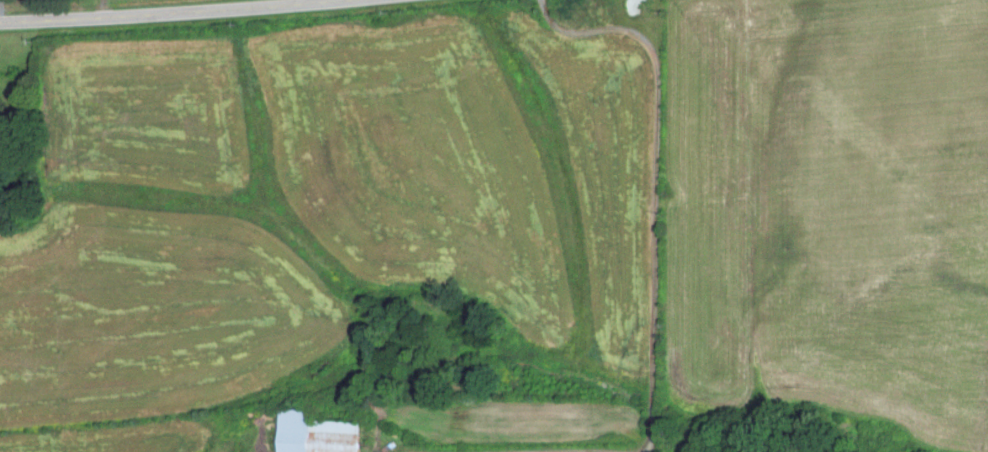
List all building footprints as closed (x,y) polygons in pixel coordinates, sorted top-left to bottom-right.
[(357,420),(306,419),(306,408),(275,407),(275,451),(356,451),(357,420)]
